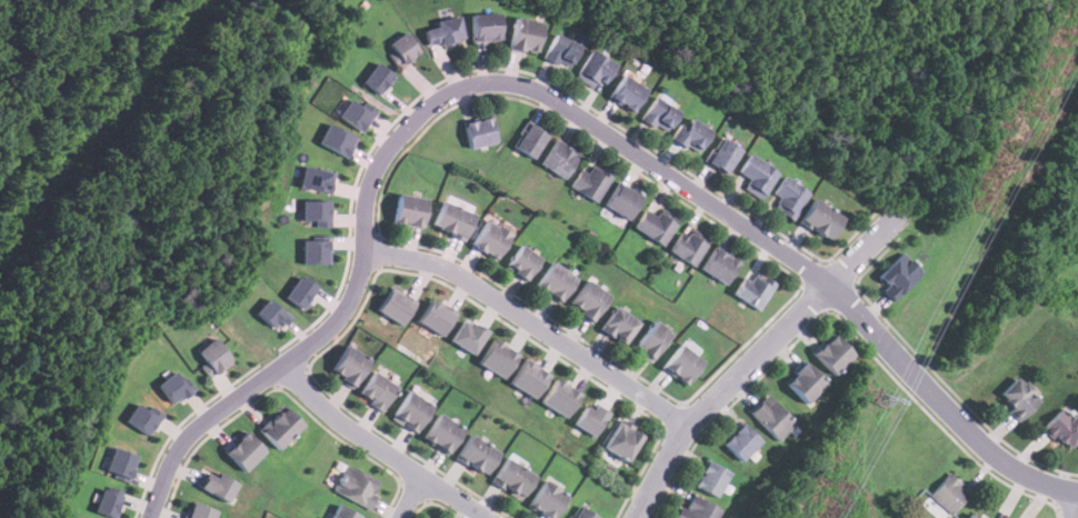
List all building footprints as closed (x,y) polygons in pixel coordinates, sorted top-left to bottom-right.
[(470,14),(470,41),(498,41),(498,14),(470,14)] [(433,28),(422,31),(427,48),(461,39),(456,17),(432,23),(433,28)] [(508,49),(536,53),(540,22),(512,18),(508,49)] [(398,66),(419,53),(407,31),(386,43),(398,66)] [(578,46),(552,36),(542,59),(568,70),(578,46)] [(602,83),(613,66),(590,50),(573,77),(591,89),(597,80),(602,83)] [(395,73),(375,62),(362,82),(381,94),(395,73)] [(608,98),(630,112),(646,90),(622,74),(608,98)] [(665,135),(678,112),(653,97),(640,119),(665,135)] [(337,114),(362,132),(377,110),(362,100),(360,106),(349,98),(337,114)] [(463,122),(467,148),(495,143),(491,118),(463,122)] [(693,155),(708,132),(686,118),(671,140),(693,155)] [(317,143),(348,156),(356,136),(326,123),(317,143)] [(546,137),(528,124),(512,148),(530,160),(546,137)] [(739,150),(720,139),(706,163),(723,175),(739,150)] [(561,179),(577,157),(555,142),(539,165),(561,179)] [(742,189),(761,199),(777,173),(747,156),(737,173),(748,180),(742,189)] [(581,169),(569,186),(593,203),(612,178),(592,162),(586,172),(581,169)] [(297,186),(329,193),(335,172),(302,165),(297,186)] [(772,208),(790,221),(808,196),(783,178),(771,193),(779,199),(772,208)] [(640,199),(618,183),(603,206),(626,221),(640,199)] [(391,223),(420,228),(425,199),(396,196),(391,223)] [(330,200),(301,199),(301,220),(316,220),(316,226),(330,227),(330,200)] [(841,218),(811,200),(798,223),(828,241),(841,218)] [(462,240),(472,216),(441,201),(430,226),(462,240)] [(631,231),(663,246),(673,222),(641,208),(631,231)] [(495,260),(509,235),(486,220),(470,246),(495,260)] [(668,252),(691,267),(706,243),(682,229),(668,252)] [(329,263),(329,238),(301,239),(302,263),(329,263)] [(525,281),(540,260),(520,246),(505,268),(525,281)] [(699,270),(722,286),(737,263),(713,249),(699,270)] [(882,291),(892,302),(921,273),(901,253),(878,278),(887,287),(882,291)] [(575,278),(550,262),(535,288),(559,302),(575,278)] [(732,296),(755,311),(773,286),(751,269),(732,296)] [(283,296),(302,309),(317,288),(299,275),(283,296)] [(567,308),(590,322),(607,296),(585,281),(567,308)] [(401,325),(415,303),(390,289),(377,310),(401,325)] [(288,317),(268,297),(254,311),(275,330),(288,317)] [(417,321),(442,336),(453,313),(429,300),(417,321)] [(599,329),(621,346),(638,325),(615,307),(599,329)] [(449,341),(473,355),(487,331),(462,318),(449,341)] [(649,360),(669,332),(652,321),(632,349),(649,360)] [(852,355),(831,333),(811,353),(832,375),(852,355)] [(232,362),(214,337),(197,349),(204,361),(199,365),(209,378),(232,362)] [(478,362),(503,378),(518,353),(492,339),(478,362)] [(685,385),(701,360),(678,343),(660,367),(685,385)] [(369,360),(345,345),(328,372),(351,388),(369,360)] [(535,398),(549,372),(525,358),(509,383),(535,398)] [(805,402),(824,383),(802,362),(783,381),(805,402)] [(181,379),(173,370),(156,383),(172,405),(193,388),(184,376),(181,379)] [(357,396),(381,410),(396,387),(371,371),(357,396)] [(1020,419),(1040,398),(1016,375),(996,396),(1020,419)] [(580,394),(555,378),(540,401),(566,417),(580,394)] [(431,407),(408,390),(390,417),(413,434),(431,407)] [(796,424),(766,395),(749,411),(779,440),(796,424)] [(162,414),(149,405),(146,409),(136,401),(123,419),(148,436),(162,414)] [(593,437),(607,414),(587,401),(573,425),(593,437)] [(278,449),(301,425),(283,407),(259,430),(278,449)] [(1077,437),(1077,419),(1057,408),(1044,432),(1071,448),(1077,437)] [(446,454),(462,429),(438,412),(421,437),(446,454)] [(601,445),(623,462),(643,436),(621,419),(601,445)] [(760,441),(741,421),(721,441),(741,460),(760,441)] [(222,451),(242,472),(264,451),(244,430),(222,451)] [(498,454),(469,434),(453,456),(482,476),(498,454)] [(137,454),(112,446),(103,471),(129,480),(137,454)] [(533,477),(506,457),(489,480),(517,500),(533,477)] [(346,464),(336,460),(325,483),(335,488),(346,464)] [(729,474),(706,460),(692,485),(716,498),(729,474)] [(331,489),(365,508),(378,482),(346,465),(331,489)] [(204,470),(196,487),(224,502),(236,482),(218,472),(214,478),(204,470)] [(928,496),(950,515),(969,492),(948,474),(928,496)] [(547,517),(552,517),(566,494),(540,479),(526,506),(547,517)] [(101,487),(92,510),(112,517),(115,517),(123,496),(101,487)] [(722,509),(687,494),(676,517),(718,517),(722,509)] [(183,517),(211,517),(214,509),(190,500),(183,517)] [(360,517),(336,504),(328,517),(359,517),(360,517)] [(579,506),(571,517),(597,517),(579,506)]
